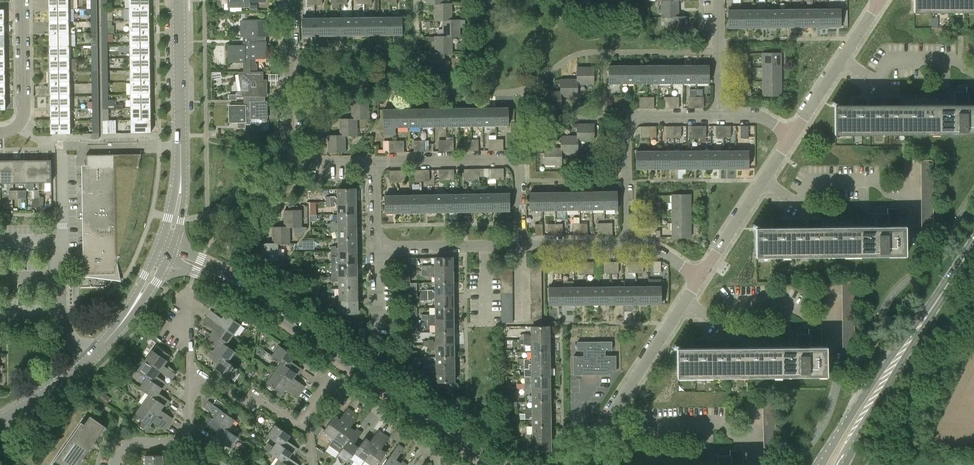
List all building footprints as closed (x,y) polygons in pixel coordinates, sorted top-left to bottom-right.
[(49,10),(69,10),(73,10),(73,0),(49,0),(49,10)] [(149,9),(149,0),(129,0),(129,9),(149,9)] [(912,12),(973,12),(973,0),(912,0),(912,12)] [(678,1),(669,1),(667,1),(661,1),(661,18),(669,18),(678,18),(678,17),(678,1)] [(443,4),(443,5),(435,5),(435,21),(443,21),(451,21),(451,20),(451,4),(443,4)] [(129,22),(149,21),(149,9),(129,9),(129,22)] [(802,10),(802,27),(815,27),(815,9),(802,10)] [(815,9),(815,27),(827,27),(827,9),(815,9)] [(840,9),(827,9),(827,27),(840,27),(840,9)] [(49,23),(69,22),(69,10),(49,10),(49,23)] [(728,28),(740,28),(740,10),(727,10),(728,28)] [(753,28),(753,10),(740,10),(740,28),(753,28)] [(765,28),(765,10),(753,10),(753,28),(765,28)] [(777,28),(777,10),(765,10),(765,28),(777,28)] [(790,27),(790,10),(777,10),(777,28),(790,27)] [(790,10),(790,27),(802,27),(802,10),(790,10)] [(678,17),(678,18),(669,18),(669,34),(686,34),(686,17),(678,17)] [(328,19),(328,36),(340,36),(340,18),(328,19)] [(340,18),(340,36),(352,36),(352,18),(340,18)] [(352,18),(352,36),(365,36),(364,18),(352,18)] [(364,18),(365,36),(377,36),(377,18),(364,18)] [(377,18),(377,36),(390,36),(389,18),(377,18)] [(402,18),(389,18),(390,36),(402,35),(402,18)] [(302,36),(315,36),(315,19),(302,19),(302,36)] [(315,19),(315,36),(328,36),(328,19),(315,19)] [(451,20),(451,21),(443,21),(443,37),(452,37),(460,37),(459,20),(451,20)] [(130,34),(149,34),(149,21),(129,22),(130,34)] [(250,39),(255,39),(255,37),(257,37),(265,36),(265,21),(241,21),(241,37),(244,37),(244,44),(250,44),(250,39)] [(49,35),(69,35),(69,22),(49,23),(49,35)] [(130,46),(149,46),(149,34),(130,34),(130,46)] [(49,47),(69,47),(69,35),(49,35),(49,47)] [(452,37),(443,37),(435,37),(435,53),(444,53),(452,53),(452,37)] [(255,43),(255,39),(250,39),(250,44),(250,59),(255,58),(266,58),(266,42),(255,43)] [(244,72),(250,72),(250,71),(250,64),(250,59),(250,44),(244,44),(244,46),(229,46),(229,62),(244,62),(244,72)] [(150,59),(149,46),(130,46),(125,46),(125,59),(130,59),(150,59)] [(49,60),(69,60),(69,47),(49,47),(49,60)] [(444,53),(435,53),(427,53),(427,70),(444,70),(444,53)] [(762,68),(781,68),(781,53),(762,53),(762,68)] [(130,71),(150,71),(150,59),(130,59),(130,71)] [(76,72),(76,60),(69,60),(49,60),(50,72),(69,72),(76,72)] [(609,84),(621,84),(621,66),(609,66),(609,84)] [(634,84),(634,66),(621,66),(621,84),(634,84)] [(646,84),(646,66),(634,66),(634,84),(646,84)] [(659,84),(659,66),(646,66),(646,84),(659,84)] [(659,66),(659,84),(671,84),(671,66),(659,66)] [(671,66),(671,84),(684,84),(684,66),(671,66)] [(684,66),(684,84),(696,84),(696,66),(684,66)] [(709,66),(696,66),(696,84),(709,84),(709,66)] [(576,68),(576,80),(576,84),(577,84),(593,84),(593,67),(576,68)] [(762,82),(781,82),(781,68),(762,68),(762,82)] [(130,84),(150,84),(150,71),(130,71),(130,84)] [(50,85),(69,85),(69,72),(50,72),(50,85)] [(560,80),(560,92),(560,97),(561,97),(577,97),(577,84),(576,84),(576,80),(560,80)] [(250,97),(256,97),(266,97),(266,91),(264,91),(264,89),(266,89),(266,81),(242,81),(242,97),(244,97),(245,102),(250,101),(250,97)] [(781,96),(781,82),(762,82),(762,96),(781,96)] [(130,96),(150,96),(150,84),(130,84),(130,96)] [(50,97),(70,97),(69,85),(50,85),(50,97)] [(834,134),(973,134),(973,88),(966,88),(966,92),(956,92),(956,105),(904,105),(834,105),(834,134)] [(561,97),(560,97),(560,92),(544,92),(544,109),(561,109),(561,97)] [(130,109),(150,109),(150,96),(130,96),(130,109)] [(50,110),(70,110),(70,97),(50,97),(50,110)] [(256,103),(256,97),(250,97),(250,101),(250,124),(251,132),(259,132),(259,119),(266,118),(266,103),(256,103)] [(92,102),(88,102),(88,108),(92,108),(99,108),(98,100),(92,100),(92,102)] [(250,101),(245,102),(245,106),(237,106),(229,106),(230,123),(237,122),(238,122),(238,129),(245,129),(245,124),(250,124),(250,101)] [(352,119),(357,119),(357,120),(369,119),(369,102),(352,102),(352,119)] [(483,126),(483,108),(471,109),(471,126),(483,126)] [(496,126),(496,108),(483,108),(483,126),(496,126)] [(508,108),(496,108),(496,126),(508,126),(508,108)] [(131,121),(150,121),(150,109),(130,109),(131,121)] [(396,110),(396,127),(409,127),(409,109),(396,110)] [(421,127),(421,109),(409,109),(409,127),(421,127)] [(434,127),(433,109),(421,109),(421,127),(434,127)] [(446,127),(446,109),(433,109),(434,127),(446,127)] [(458,127),(458,109),(446,109),(446,127),(458,127)] [(471,126),(471,109),(458,109),(458,127),(471,126)] [(50,122),(70,122),(70,110),(50,110),(50,122)] [(384,127),(396,127),(396,110),(384,110),(384,127)] [(357,119),(352,119),(340,119),(340,136),(345,136),(357,136),(357,120),(357,119)] [(115,134),(115,120),(109,120),(102,121),(103,134),(108,134),(115,134)] [(150,121),(131,121),(131,133),(150,133),(150,121)] [(50,122),(50,134),(70,134),(70,122),(50,122)] [(577,124),(577,136),(577,141),(578,141),(594,141),(594,124),(577,124)] [(345,152),(345,136),(340,136),(328,136),(328,153),(345,152)] [(578,141),(577,141),(577,136),(560,137),(560,148),(560,153),(561,153),(578,153),(578,141)] [(561,153),(560,153),(560,148),(545,148),(545,165),(561,165),(561,153)] [(673,169),(673,151),(661,152),(661,169),(673,169)] [(685,169),(685,151),(673,151),(673,169),(685,169)] [(698,169),(698,151),(685,151),(685,169),(698,169)] [(710,169),(710,151),(698,151),(698,169),(710,169)] [(710,151),(710,169),(723,169),(723,151),(710,151)] [(723,151),(723,169),(735,169),(735,151),(723,151)] [(748,151),(735,151),(735,169),(748,169),(748,151)] [(636,169),(648,169),(648,152),(636,152),(636,169)] [(661,169),(661,152),(648,152),(648,169),(661,169)] [(137,168),(138,168),(138,167),(141,156),(141,154),(114,154),(88,155),(86,155),(86,165),(86,176),(88,275),(113,275),(114,275),(116,266),(118,256),(119,255),(137,168)] [(38,183),(38,160),(25,161),(25,183),(38,183)] [(50,160),(38,160),(38,183),(38,190),(43,190),(43,183),(51,183),(50,160)] [(13,161),(0,161),(0,169),(0,184),(13,184),(13,161)] [(25,183),(25,161),(13,161),(13,184),(25,183)] [(326,197),(326,202),(355,201),(355,189),(337,189),(337,198),(334,198),(334,197),(326,197)] [(580,210),(579,192),(567,193),(567,210),(580,210)] [(592,210),(591,192),(579,192),(580,210),(592,210)] [(604,210),(604,192),(591,192),(592,210),(604,210)] [(617,192),(604,192),(604,210),(617,210),(617,192)] [(530,211),(542,211),(542,193),(530,193),(530,211)] [(555,211),(554,193),(542,193),(542,211),(555,211)] [(567,210),(567,193),(554,193),(555,211),(567,210)] [(471,195),(472,212),(484,212),(484,194),(471,195)] [(484,194),(484,212),(497,212),(497,194),(484,194)] [(509,194),(497,194),(497,212),(510,211),(509,194)] [(671,195),(671,209),(690,209),(690,194),(671,195)] [(410,196),(410,213),(422,213),(422,195),(410,196)] [(422,195),(422,213),(435,213),(434,195),(422,195)] [(434,195),(435,213),(447,213),(447,195),(434,195)] [(447,195),(447,213),(460,212),(459,195),(447,195)] [(459,195),(460,212),(472,212),(471,195),(459,195)] [(385,214),(398,214),(397,196),(385,196),(385,214)] [(410,213),(410,196),(397,196),(398,214),(410,213)] [(337,214),(355,214),(355,201),(326,202),(326,207),(335,207),(335,205),(337,205),(337,214)] [(755,228),(756,257),(906,255),(905,226),(901,226),(900,208),(887,209),(887,214),(877,214),(877,226),(825,227),(755,228)] [(672,223),(691,223),(690,209),(671,209),(672,223)] [(285,227),(289,227),(301,227),(301,210),(297,210),(289,210),(284,210),(285,227)] [(330,227),(356,226),(355,214),(337,214),(337,223),(335,223),(335,222),(330,222),(330,227)] [(691,237),(691,223),(672,223),(672,238),(691,237)] [(535,224),(535,236),(543,236),(542,224),(535,224)] [(338,239),(356,239),(356,226),(330,227),(330,231),(335,231),(335,230),(338,230),(338,239)] [(289,227),(285,227),(272,227),(273,243),(273,244),(278,244),(290,244),(289,227)] [(330,252),(356,251),(356,239),(338,239),(338,247),(336,247),(336,246),(330,246),(330,252)] [(278,244),(273,244),(273,243),(261,243),(261,260),(278,260),(278,244)] [(331,264),(357,263),(356,251),(330,252),(331,264)] [(421,266),(422,271),(453,270),(453,258),(435,258),(435,266),(433,266),(433,265),(427,265),(427,266),(421,266)] [(357,263),(331,264),(331,276),(357,276),(357,263)] [(435,283),(454,283),(453,270),(422,271),(422,276),(433,276),(433,274),(435,274),(435,283)] [(339,288),(357,288),(357,276),(331,276),(331,281),(337,281),(336,280),(339,280),(339,288)] [(420,295),(454,295),(454,283),(435,283),(435,292),(433,292),(433,290),(420,290),(420,295)] [(574,288),(574,305),(586,305),(586,287),(574,288)] [(586,287),(586,305),(599,305),(598,287),(586,287)] [(598,287),(599,305),(611,305),(611,287),(598,287)] [(611,287),(611,305),(624,305),(623,287),(611,287)] [(623,287),(624,305),(636,304),(636,287),(623,287)] [(636,287),(636,304),(648,304),(648,287),(636,287)] [(661,287),(648,287),(648,304),(661,304),(661,303),(661,287)] [(332,301),(357,300),(357,288),(339,288),(340,298),(337,298),(337,296),(332,297),(332,301)] [(549,306),(561,305),(561,288),(549,288),(549,306)] [(574,305),(574,288),(561,288),(561,305),(574,305)] [(436,307),(454,307),(454,295),(420,295),(420,301),(433,301),(433,299),(435,299),(436,307)] [(358,313),(357,300),(332,301),(332,306),(337,306),(337,305),(340,305),(340,314),(358,313)] [(428,320),(454,320),(454,307),(436,307),(436,316),(433,316),(433,315),(428,315),(428,320)] [(211,311),(207,316),(233,335),(241,325),(225,314),(221,320),(219,318),(220,317),(211,311)] [(211,334),(226,345),(233,335),(207,316),(203,322),(212,328),(212,327),(215,329),(211,334)] [(454,320),(428,320),(428,325),(433,325),(433,324),(436,324),(436,332),(454,332),(454,320)] [(523,334),(523,339),(549,339),(549,326),(531,327),(531,335),(528,335),(528,334),(523,334)] [(747,347),(677,348),(677,378),(826,376),(826,347),(822,347),(822,329),(808,329),(808,335),(797,336),(797,347),(747,347)] [(429,345),(454,344),(454,332),(436,332),(436,341),(434,341),(434,340),(428,340),(428,341),(429,345)] [(216,346),(213,350),(229,362),(236,352),(226,345),(211,334),(208,333),(204,338),(213,345),(214,344),(216,346)] [(531,352),(549,351),(549,339),(523,339),(523,345),(529,345),(529,344),(531,344),(531,352)] [(615,356),(604,356),(604,351),(611,351),(611,343),(577,343),(577,352),(582,351),(583,357),(572,357),(573,376),(608,375),(608,371),(615,371),(615,356)] [(436,357),(454,357),(454,344),(429,345),(429,350),(434,350),(434,349),(436,349),(436,357)] [(281,362),(296,373),(299,375),(303,369),(294,363),(293,364),(291,362),(295,356),(280,345),(272,356),(281,362)] [(152,349),(144,360),(160,372),(171,380),(175,374),(166,368),(165,368),(163,367),(168,361),(166,360),(169,355),(157,347),(154,351),(152,349)] [(229,362),(213,350),(211,349),(206,355),(216,362),(216,361),(218,363),(214,368),(230,380),(238,369),(237,368),(229,362)] [(524,364),(549,364),(549,351),(531,352),(531,360),(529,360),(529,359),(524,359),(524,364)] [(429,370),(454,369),(454,357),(436,357),(436,365),(434,365),(434,364),(429,364),(429,370)] [(156,377),(160,372),(144,360),(137,371),(146,377),(147,377),(162,388),(162,389),(164,390),(168,384),(159,378),(158,379),(156,377)] [(296,373),(281,362),(274,372),(301,392),(305,386),(296,379),(295,380),(293,379),(296,373)] [(524,377),(531,376),(550,376),(549,364),(524,364),(524,377)] [(454,382),(454,369),(429,370),(419,370),(419,376),(429,376),(429,375),(434,375),(434,373),(436,373),(436,382),(454,382)] [(297,397),(301,392),(274,372),(267,383),(276,390),(274,392),(281,397),(283,394),(282,394),(286,388),(288,390),(288,391),(297,397)] [(518,389),(524,389),(550,389),(550,376),(531,376),(531,385),(529,385),(529,384),(518,384),(518,389)] [(146,377),(139,388),(149,395),(165,406),(164,406),(167,408),(171,402),(161,395),(160,395),(158,394),(162,389),(162,388),(147,377),(146,377)] [(532,402),(550,401),(550,389),(524,389),(524,394),(529,394),(529,393),(532,393),(532,402)] [(165,406),(149,395),(141,405),(168,424),(173,418),(163,412),(161,411),(164,406),(165,406)] [(217,414),(213,419),(228,430),(236,420),(208,400),(204,406),(214,413),(214,412),(217,414)] [(524,414),(550,413),(550,401),(532,402),(532,409),(529,409),(529,408),(524,408),(524,414)] [(165,430),(168,424),(141,405),(134,415),(141,420),(150,426),(154,420),(156,422),(155,423),(165,430)] [(323,432),(333,439),(353,412),(347,408),(341,417),(342,418),(340,420),(334,416),(323,432)] [(353,412),(333,439),(331,443),(339,452),(343,446),(344,447),(355,431),(354,431),(349,427),(351,424),(351,425),(358,415),(353,412)] [(551,413),(550,413),(524,414),(524,419),(529,419),(529,417),(532,417),(532,427),(550,426),(550,417),(551,417),(551,413)] [(81,422),(52,464),(53,464),(78,464),(79,464),(92,447),(94,444),(106,427),(90,416),(86,422),(84,424),(81,422)] [(230,447),(237,436),(228,430),(213,419),(211,417),(207,423),(216,430),(216,429),(219,431),(215,436),(213,434),(209,440),(222,449),(225,444),(230,447)] [(151,428),(150,426),(141,420),(137,425),(148,432),(151,428)] [(266,434),(276,441),(292,452),(294,454),(298,448),(289,441),(288,442),(286,441),(290,435),(274,424),(266,434)] [(525,439),(550,438),(550,426),(532,427),(532,434),(529,434),(529,433),(525,433),(525,439)] [(344,447),(343,446),(339,452),(337,456),(347,463),(354,454),(354,453),(358,447),(353,443),(354,441),(355,442),(362,432),(356,428),(354,431),(355,431),(344,447)] [(354,453),(354,454),(364,461),(383,433),(378,430),(371,439),(372,440),(370,442),(364,438),(358,447),(354,453)] [(383,433),(364,461),(370,464),(377,464),(386,452),(380,448),(381,446),(382,447),(389,437),(383,433)] [(550,451),(550,438),(525,439),(525,444),(530,443),(530,442),(532,442),(532,452),(550,451)] [(292,452),(276,441),(272,447),(268,443),(264,448),(278,459),(279,458),(288,464),(299,464),(291,459),(290,460),(288,458),(292,452)] [(721,457),(715,463),(714,463),(715,463),(713,464),(737,464),(737,461),(735,461),(735,443),(722,443),(723,455),(721,457),(721,456),(720,457),(721,457)] [(400,463),(394,459),(396,457),(397,458),(404,448),(398,444),(383,464),(399,464),(400,463)] [(144,464),(163,464),(162,456),(144,456),(144,464)]
